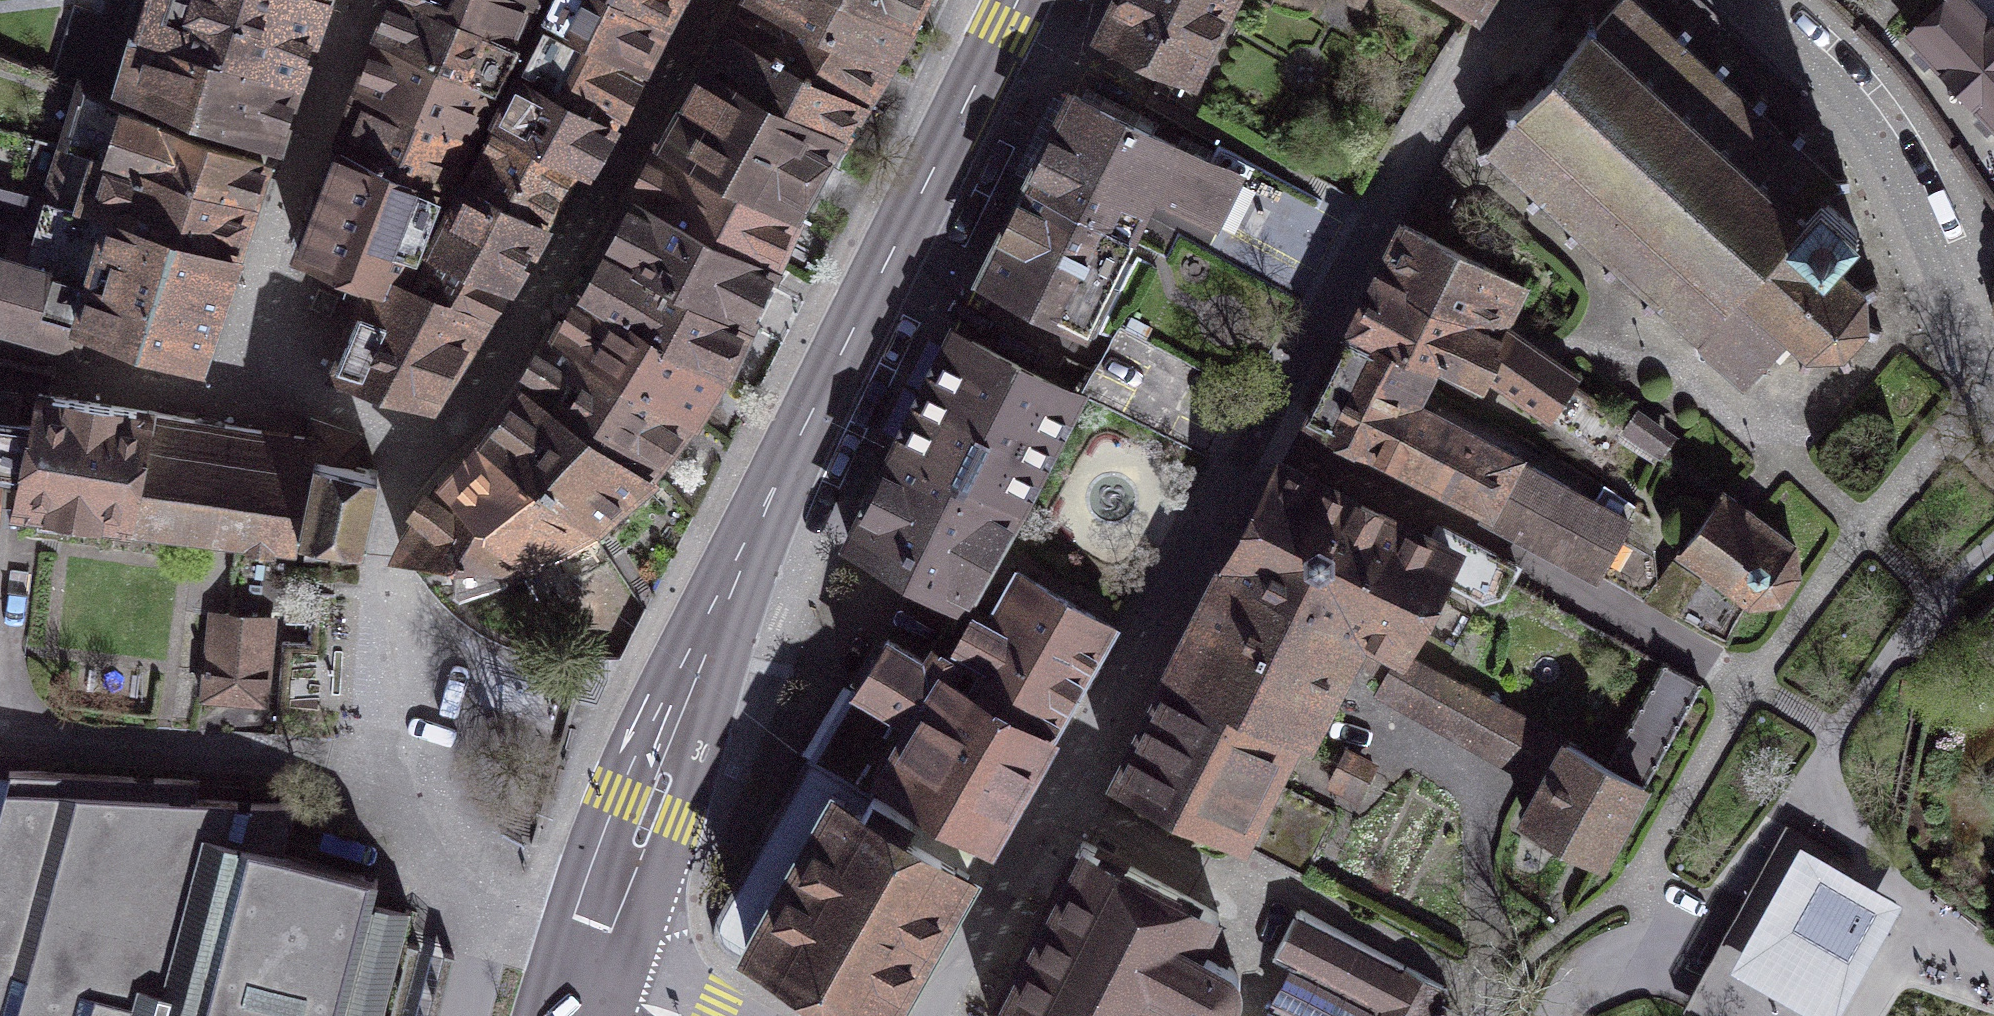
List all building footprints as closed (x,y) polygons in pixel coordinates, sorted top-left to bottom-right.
[(145,35),(293,81),(321,0),(155,0),(145,35)] [(381,36),(497,89),(517,45),(410,0),(392,0),(381,36)] [(519,0),(410,0),(517,45),(534,6),(519,0)] [(675,0),(559,0),(550,20),(521,73),(615,120),(631,89),(654,48),(665,26),(675,0)] [(774,0),(768,0),(742,35),(860,103),(884,66),(774,0)] [(861,0),(774,0),(884,66),(908,24),(861,0)] [(908,24),(922,0),(861,0),(908,24)] [(1102,38),(1191,76),(1225,0),(1121,0),(1102,38)] [(1476,11),(1482,0),(1460,0),(1476,11)] [(1633,0),(1622,0),(1554,76),(1488,149),(1743,386),(1788,339),(1806,353),(1841,353),(1868,327),(1867,292),(1832,256),(1856,231),(1827,203),(1839,186),(1633,0)] [(1910,49),(1993,137),(1993,12),(1983,0),(1962,0),(1910,49)] [(127,89),(272,146),(293,81),(145,35),(127,89)] [(718,70),(837,144),(860,103),(742,35),(718,70)] [(477,137),(497,89),(381,36),(361,90),(477,137)] [(675,146),(800,211),(837,144),(718,70),(675,146)] [(498,126),(576,168),(588,173),(600,148),(615,120),(521,73),(498,126)] [(438,186),(448,191),(477,137),(361,90),(339,146),(438,186)] [(1033,174),(980,279),(1087,330),(1134,240),(1154,193),(1213,221),(1237,176),(1071,96),(1033,174)] [(262,161),(88,98),(69,148),(249,205),(262,161)] [(498,126),(472,185),(542,223),(565,192),(576,168),(498,126)] [(438,186),(339,146),(298,254),(376,282),(378,277),(407,285),(438,186)] [(800,211),(675,146),(646,197),(776,267),(800,211)] [(69,148),(52,200),(236,254),(249,205),(69,148)] [(52,200),(0,185),(0,220),(47,234),(42,252),(15,243),(8,261),(91,286),(80,319),(141,337),(202,354),(236,254),(52,200)] [(522,256),(542,223),(472,185),(435,253),(507,283),(522,256)] [(613,257),(745,324),(776,267),(646,197),(613,257)] [(1405,230),(1381,275),(1499,334),(1524,288),(1405,230)] [(507,283),(435,253),(415,287),(411,295),(484,315),(495,300),(507,283)] [(745,324),(613,257),(589,300),(723,373),(745,324)] [(8,261),(0,258),(0,324),(71,346),(75,333),(80,319),(91,286),(8,261)] [(1381,275),(1358,319),(1434,357),(1478,386),(1488,367),(1546,413),(1540,423),(1595,459),(1607,452),(1625,462),(1640,439),(1499,334),(1381,275)] [(425,405),(461,349),(484,315),(411,295),(415,287),(407,285),(378,277),(376,282),(338,376),(425,405)] [(568,340),(693,416),(723,373),(589,300),(568,340)] [(1411,404),(1434,357),(1358,319),(1308,416),(1386,455),(1411,404)] [(1078,397),(958,337),(858,536),(959,600),(1078,397)] [(693,416),(568,340),(550,369),(534,394),(651,472),(693,416)] [(23,468),(30,426),(12,424),(14,393),(0,392),(0,467),(23,468)] [(495,449),(589,526),(651,472),(534,394),(518,417),(495,449)] [(150,423),(151,414),(35,396),(30,426),(23,468),(18,502),(128,519),(136,468),(107,464),(114,417),(150,423)] [(1516,461),(1411,404),(1386,455),(1486,510),(1516,461)] [(298,545),(311,461),(314,439),(151,414),(150,423),(114,417),(107,464),(136,468),(128,519),(298,545)] [(589,526),(495,449),(452,492),(524,556),(589,526)] [(311,461),(298,545),(361,555),(374,471),(311,461)] [(1539,472),(1516,461),(1486,510),(1644,597),(1658,580),(1650,519),(1604,489),(1597,505),(1558,485),(1565,475),(1545,463),(1539,472)] [(1286,467),(1229,567),(1357,637),(1397,658),(1440,577),(1451,555),(1427,542),(1286,467)] [(524,556),(452,492),(402,543),(405,555),(459,561),(458,598),(532,564),(524,556)] [(1793,545),(1725,492),(1679,552),(1746,605),(1780,602),(1798,578),(1793,545)] [(1436,530),(1427,542),(1451,555),(1440,577),(1482,600),(1505,594),(1515,569),(1436,530)] [(1229,567),(1172,675),(1288,732),(1308,742),(1348,656),(1357,637),(1229,567)] [(1015,574),(957,681),(892,642),(818,765),(870,797),(886,774),(991,839),(1112,627),(1015,574)] [(274,612),(205,606),(197,699),(267,704),(274,612)] [(1380,694),(1546,783),(1566,749),(1397,658),(1357,637),(1348,656),(1388,677),(1380,694)] [(1639,786),(1700,688),(1663,666),(1637,708),(1641,711),(1605,769),(1639,786)] [(1172,675),(1116,781),(1232,841),(1288,732),(1172,675)] [(1605,769),(1566,749),(1546,783),(1525,819),(1599,859),(1639,786),(1605,769)] [(448,948),(400,933),(406,904),(280,848),(290,802),(216,792),(216,779),(0,768),(0,1015),(431,1015),(448,948)] [(867,1015),(881,1015),(963,878),(898,841),(911,823),(875,803),(863,820),(832,800),(750,952),(867,1015)] [(1080,845),(1043,919),(993,1015),(1170,1015),(1178,1002),(1205,1015),(1218,1015),(1230,1006),(1237,991),(1234,975),(1224,965),(1202,955),(1223,917),(1080,845)] [(1798,858),(1736,970),(1819,1015),(1835,1015),(1893,912),(1798,858)] [(1448,992),(1300,914),(1274,958),(1290,968),(1263,1015),(1435,1015),(1448,992)]
